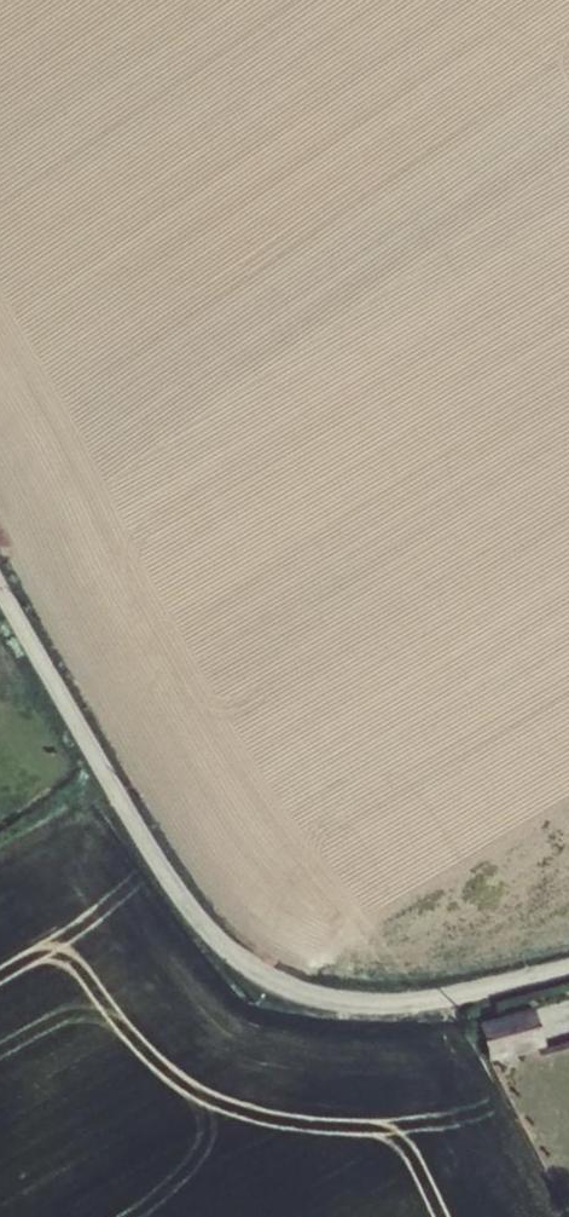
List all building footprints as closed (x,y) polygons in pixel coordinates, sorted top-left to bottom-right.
[(537,1005),(481,1019),(491,1057),(547,1043),(537,1005)]
